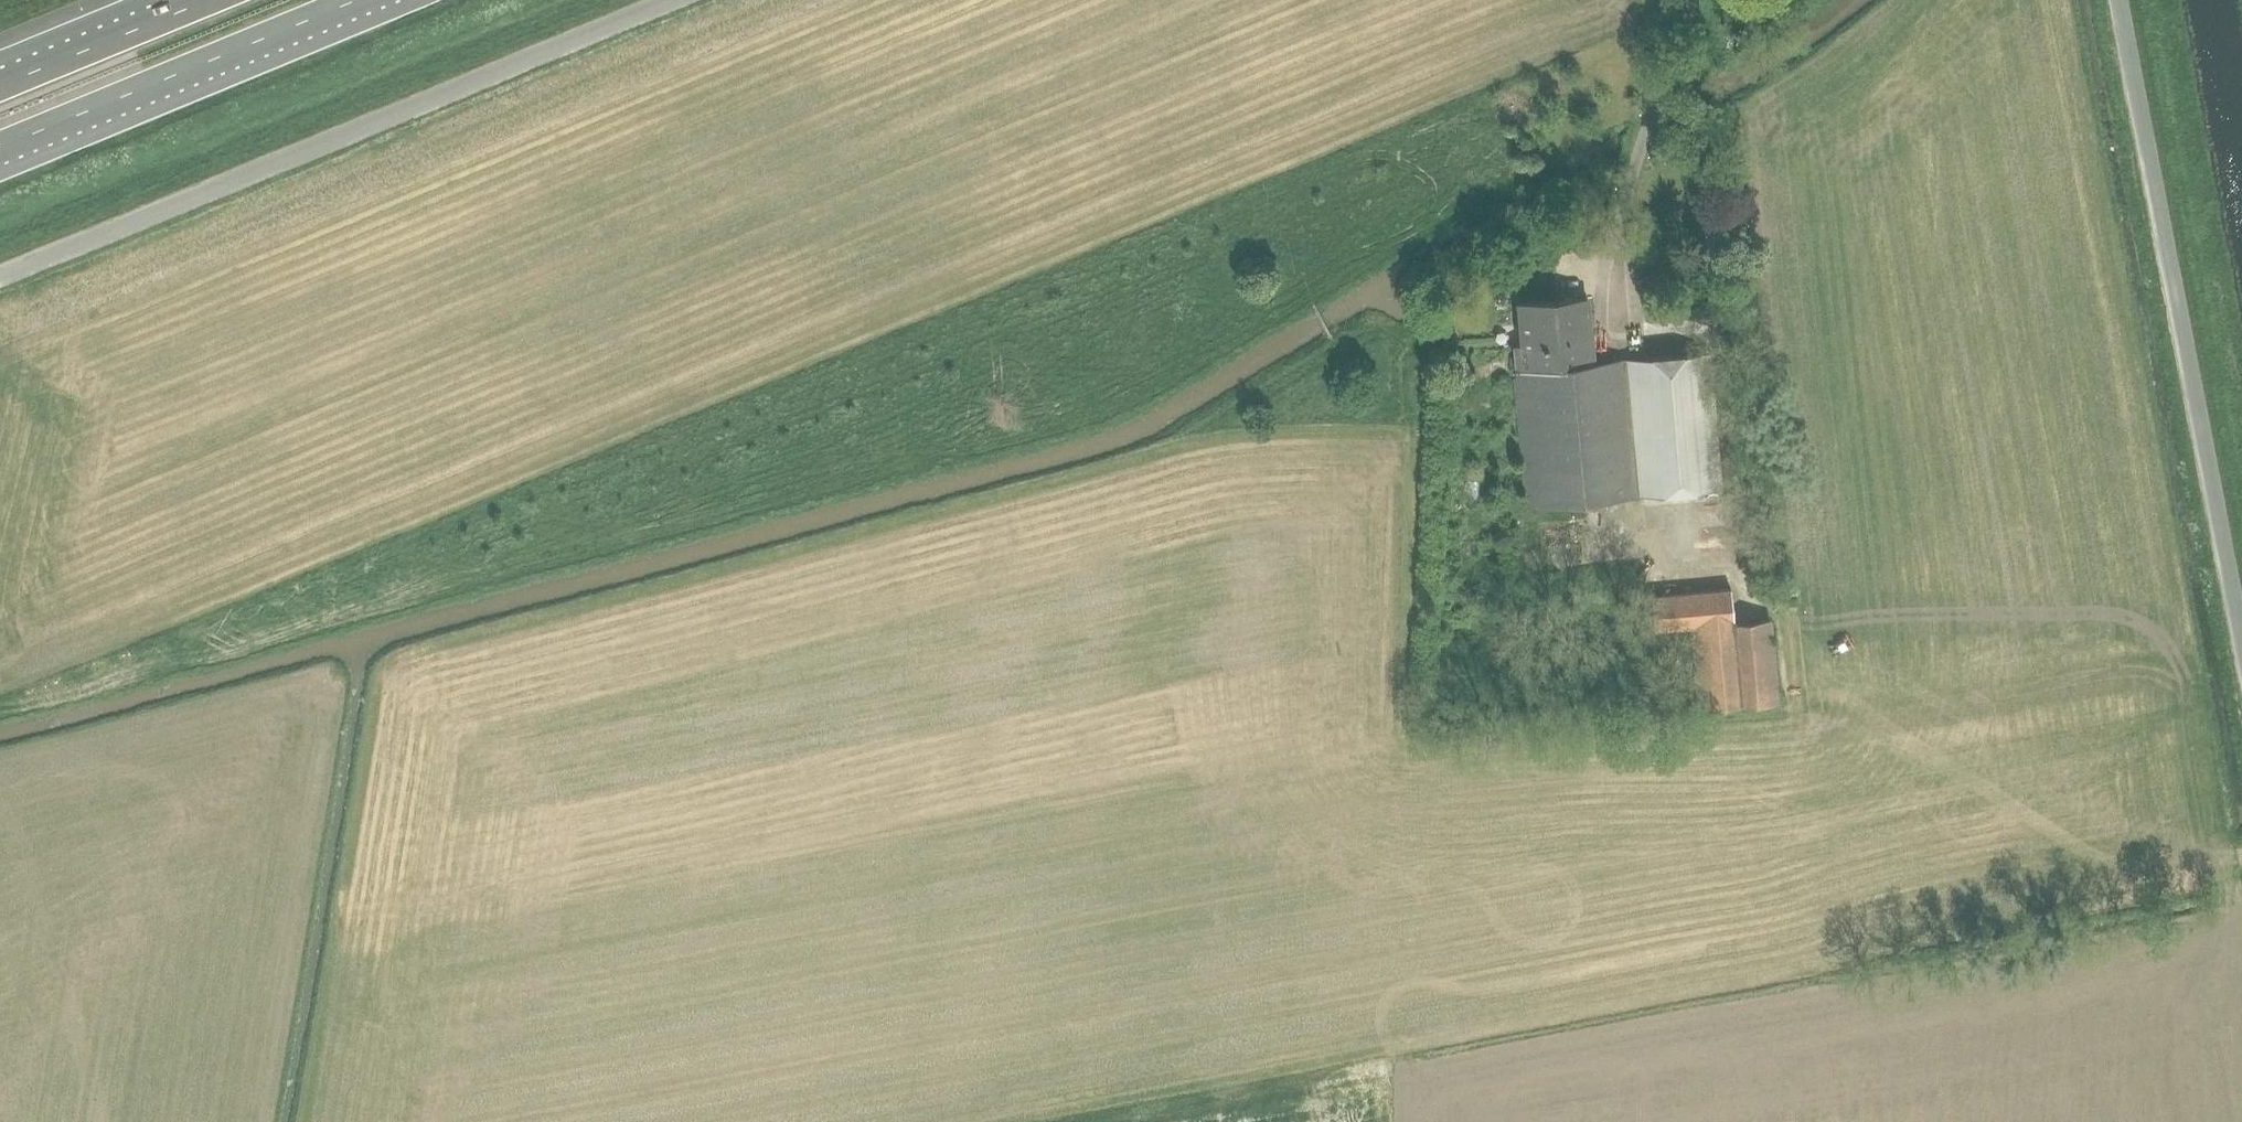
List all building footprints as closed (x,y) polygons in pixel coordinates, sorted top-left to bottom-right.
[(1529,508),(1639,498),(1626,361),(1597,363),(1591,295),(1517,302),(1521,343),(1514,344),(1529,508)] [(1714,353),(1626,361),(1639,498),(1726,490),(1714,353)] [(1733,589),(1655,596),(1659,630),(1693,627),(1701,712),(1784,704),(1776,618),(1736,622),(1733,589)]
